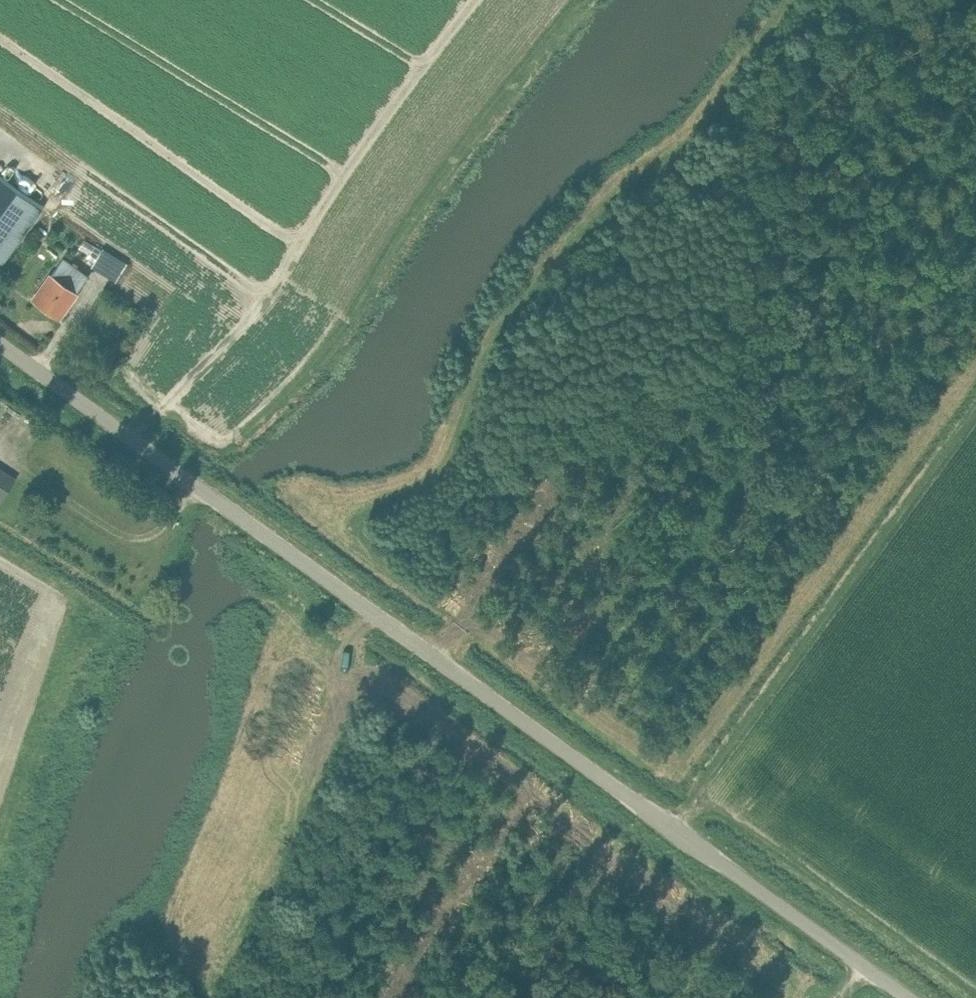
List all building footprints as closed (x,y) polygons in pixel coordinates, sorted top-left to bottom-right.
[(7,257),(32,221),(41,208),(0,180),(0,266),(7,257)] [(109,276),(119,259),(102,249),(92,266),(109,276)] [(58,318),(70,302),(83,284),(89,275),(63,257),(57,265),(44,284),(32,300),(58,318)] [(129,291),(123,308),(133,312),(139,295),(129,291)] [(1,499),(13,479),(0,470),(0,499),(1,499)]
